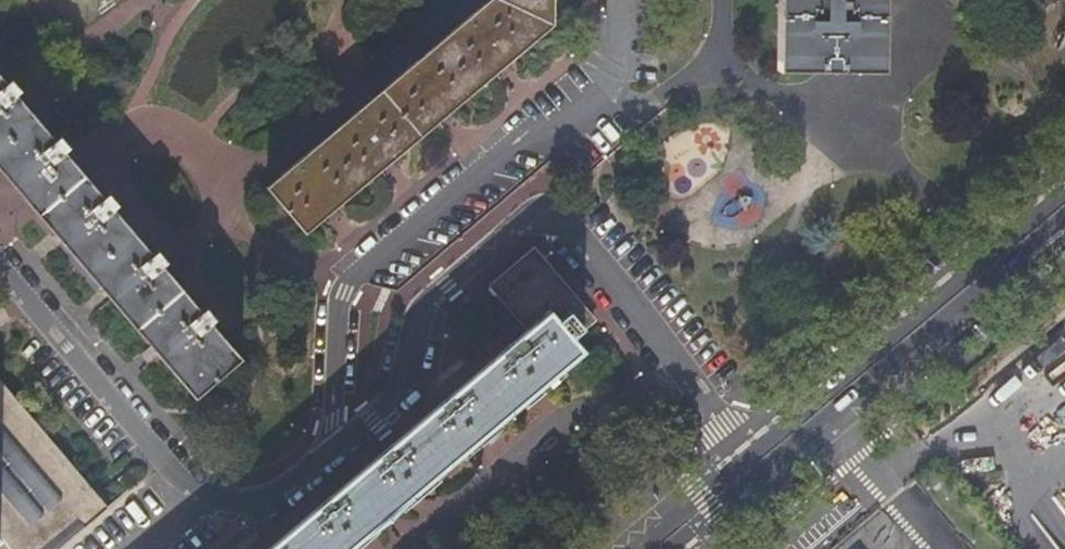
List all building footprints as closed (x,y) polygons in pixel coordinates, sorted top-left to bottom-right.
[(306,231),(555,21),(555,0),(486,0),(267,184),(306,231)] [(883,69),(884,0),(779,0),(777,68),(883,69)] [(28,200),(36,210),(197,395),(243,356),(214,322),(202,309),(165,265),(154,253),(114,207),(104,195),(84,172),(66,150),(55,138),(16,93),(5,80),(0,74),(0,168),(28,200)] [(5,80),(16,93),(21,88),(11,76),(5,80)] [(420,186),(478,145),(463,123),(405,164),(420,186)] [(55,138),(66,150),(71,146),(60,133),(55,138)] [(104,195),(114,207),(119,202),(109,191),(104,195)] [(494,284),(530,327),(550,310),(560,321),(570,313),(582,328),(594,318),(537,247),(494,284)] [(154,253),(165,265),(170,261),(160,249),(154,253)] [(202,309),(214,322),(219,318),(208,304),(202,309)] [(573,336),(582,328),(570,313),(560,321),(550,310),(530,327),(266,548),(349,548),(397,509),(424,486),(505,417),(521,403),(583,348),(573,336)] [(12,548),(59,548),(102,514),(0,407),(0,534),(12,548)] [(0,534),(0,548),(12,548),(0,534)]
